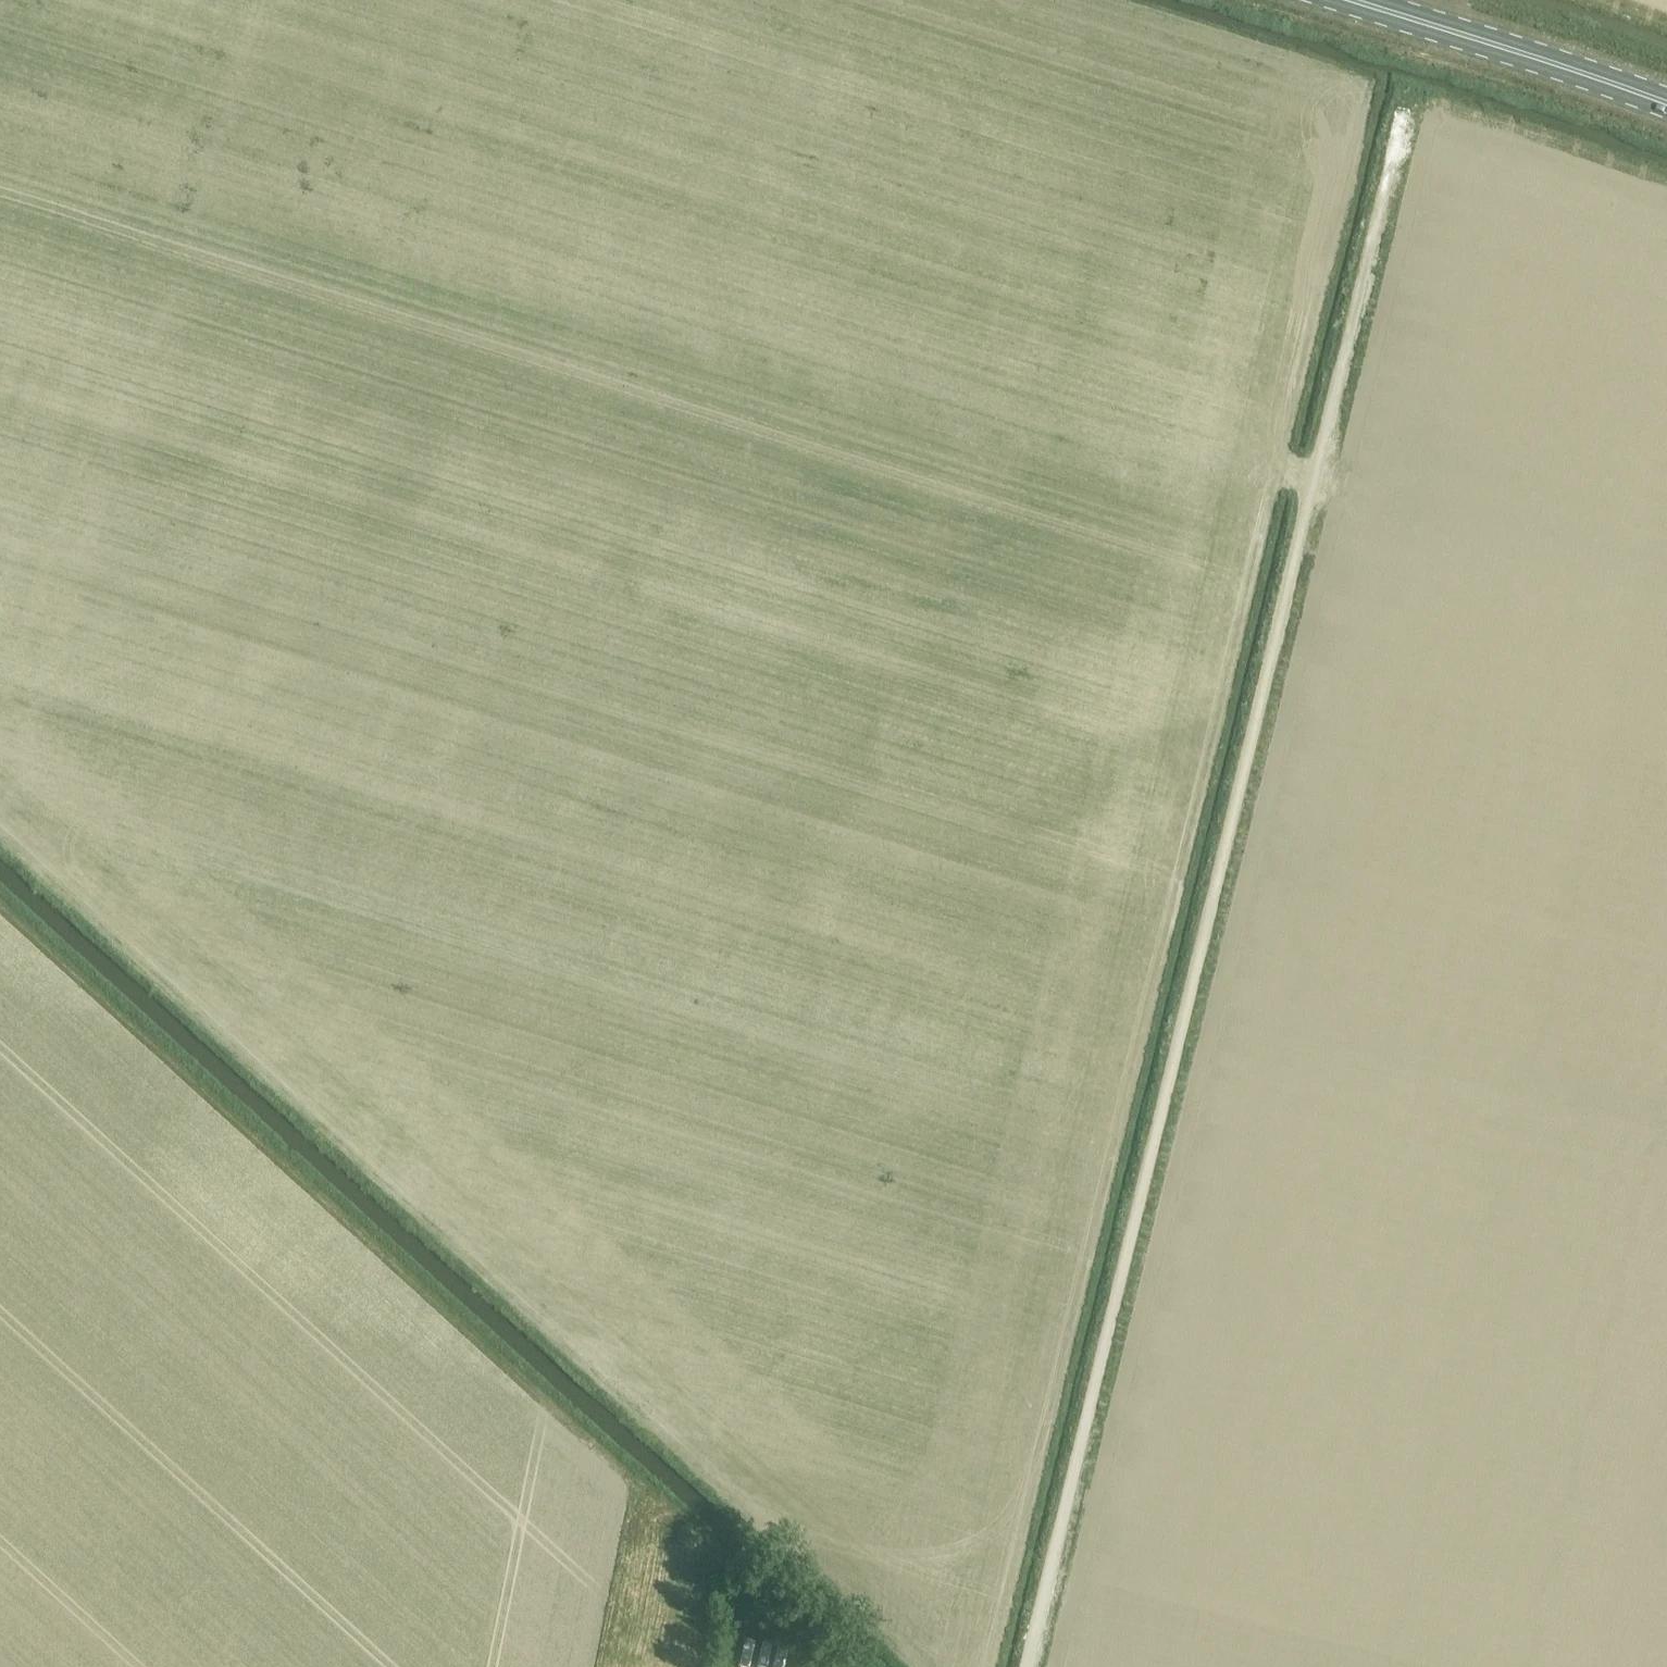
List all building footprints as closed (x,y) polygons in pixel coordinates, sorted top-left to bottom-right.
[(740,1621),(733,1642),(743,1645),(749,1624),(740,1621)]
